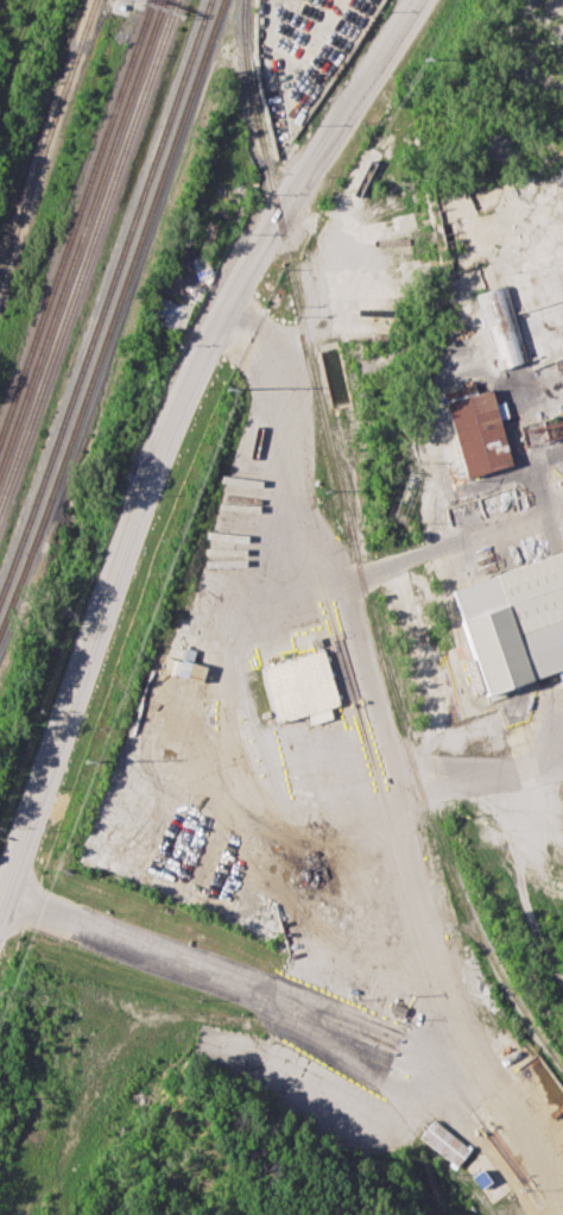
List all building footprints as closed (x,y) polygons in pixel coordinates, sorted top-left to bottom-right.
[(527,360),(508,284),(477,292),(496,368),(527,360)] [(447,395),(487,383),(510,464),(469,476),(447,395)] [(454,586),(562,550),(562,669),(488,693),(454,586)] [(257,667),(322,648),(337,704),(329,706),(331,717),(310,724),(306,713),(273,724),(257,667)] [(470,1149),(434,1118),(420,1136),(456,1166),(470,1149)]
